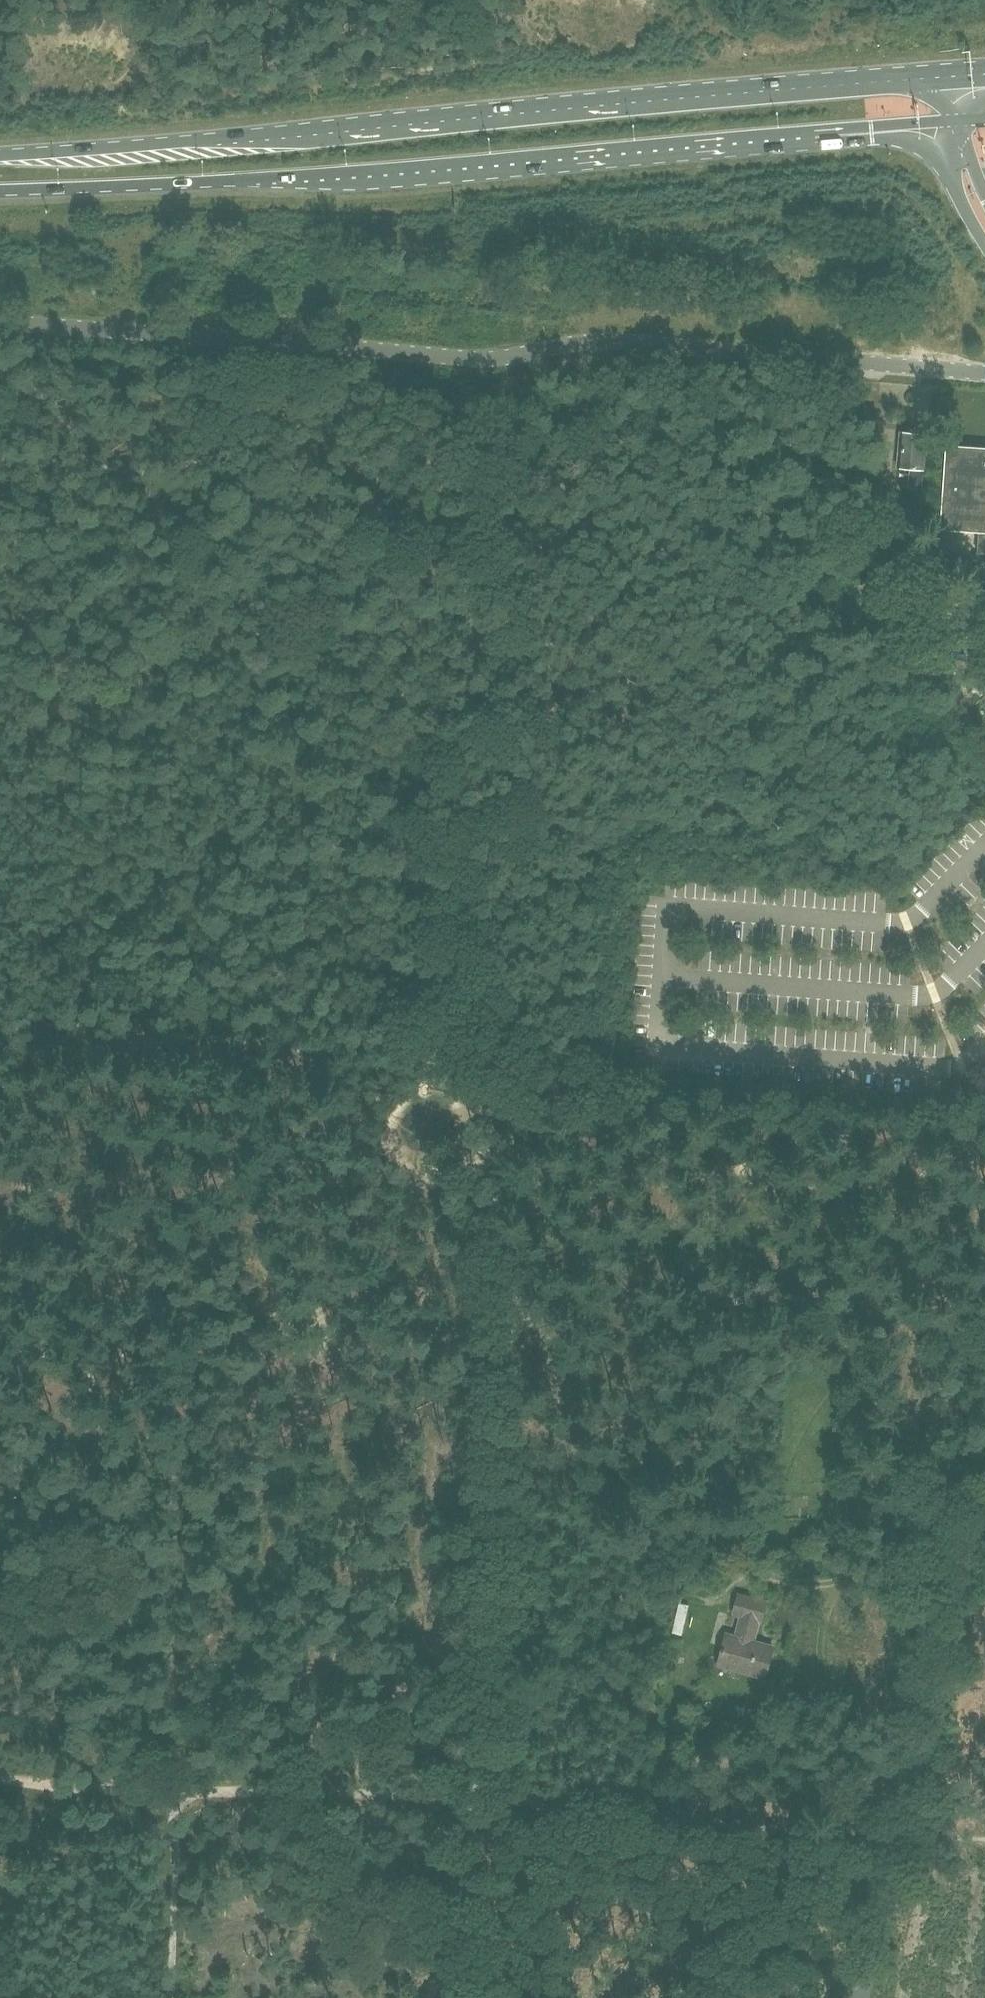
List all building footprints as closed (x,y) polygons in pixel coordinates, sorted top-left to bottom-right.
[(921,490),(926,435),(900,432),(896,467),(910,468),(908,489),(921,490)] [(945,445),(939,530),(978,533),(978,539),(980,539),(977,551),(982,552),(984,551),(984,448),(945,445)] [(893,509),(892,521),(914,523),(915,511),(893,509)] [(974,903),(984,911),(984,898),(980,895),(974,903)] [(852,1379),(846,1383),(853,1394),(859,1390),(852,1379)] [(760,1621),(766,1601),(737,1593),(732,1613),(741,1615),(735,1636),(726,1633),(717,1663),(764,1676),(772,1646),(749,1640),(755,1619),(760,1621)] [(679,1604),(672,1635),(683,1637),(690,1607),(679,1604)]
